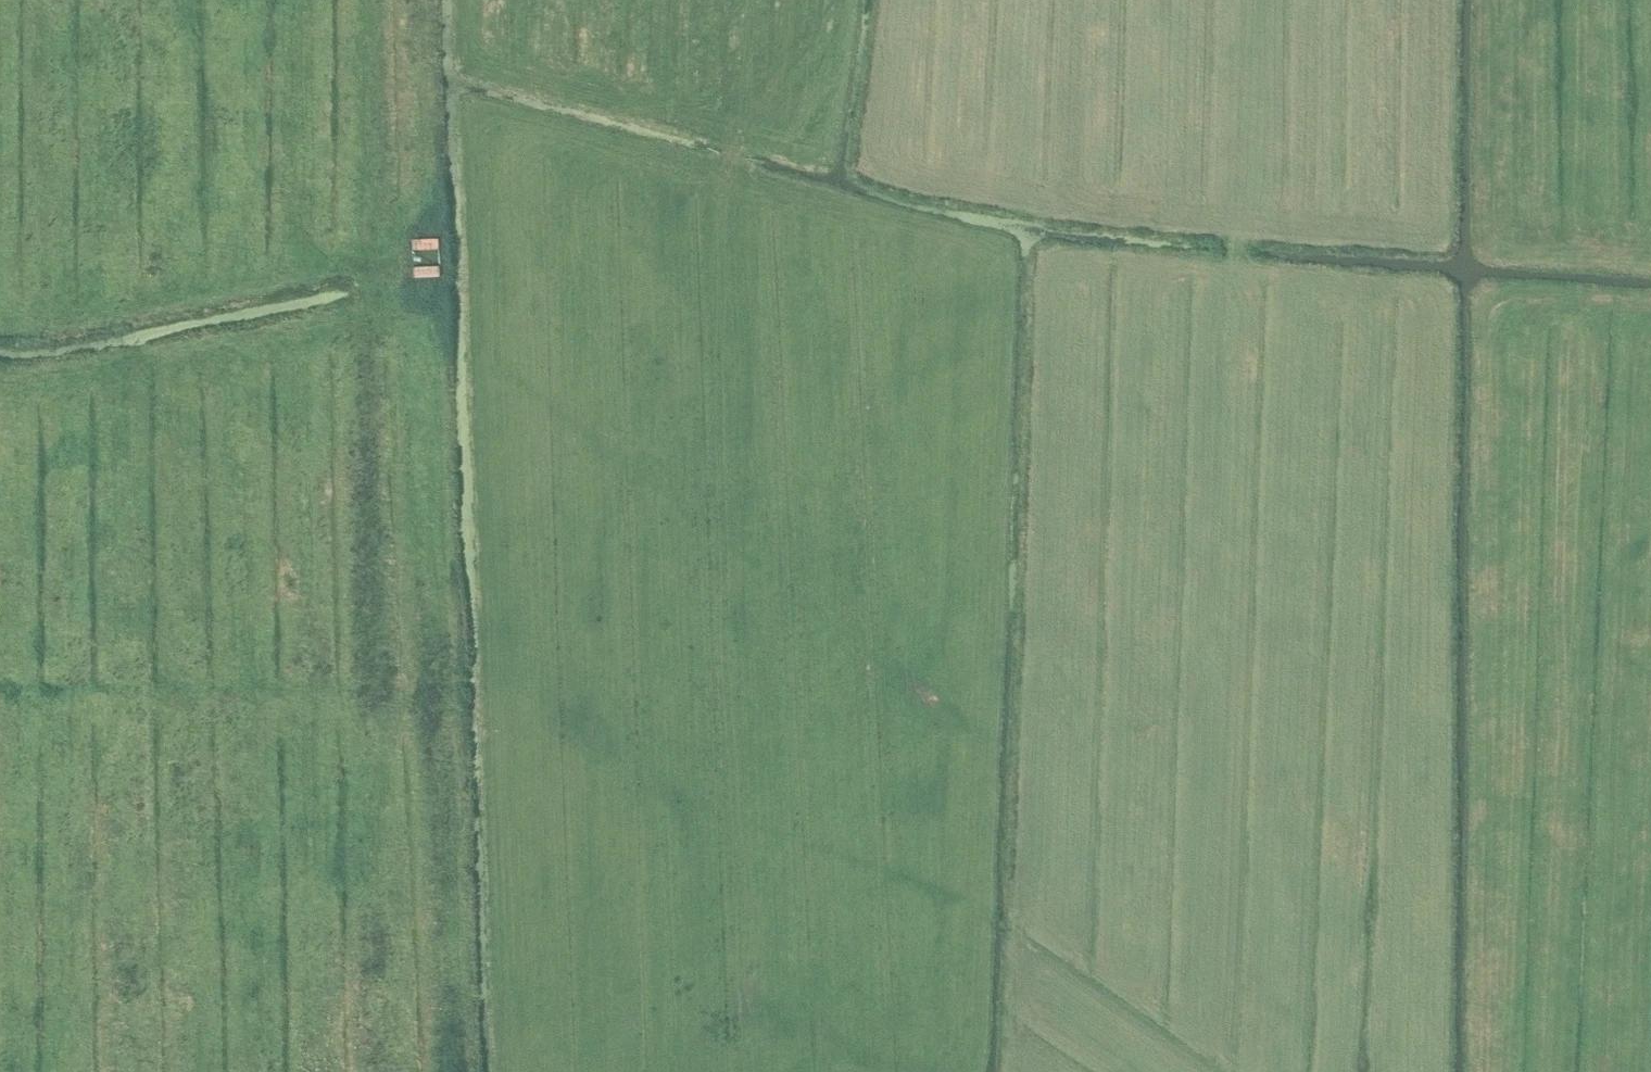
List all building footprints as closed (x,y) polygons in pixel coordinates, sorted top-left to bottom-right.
[(439,239),(413,239),(413,249),(439,249),(439,239)] [(440,265),(414,266),(414,277),(440,276),(440,265)]
